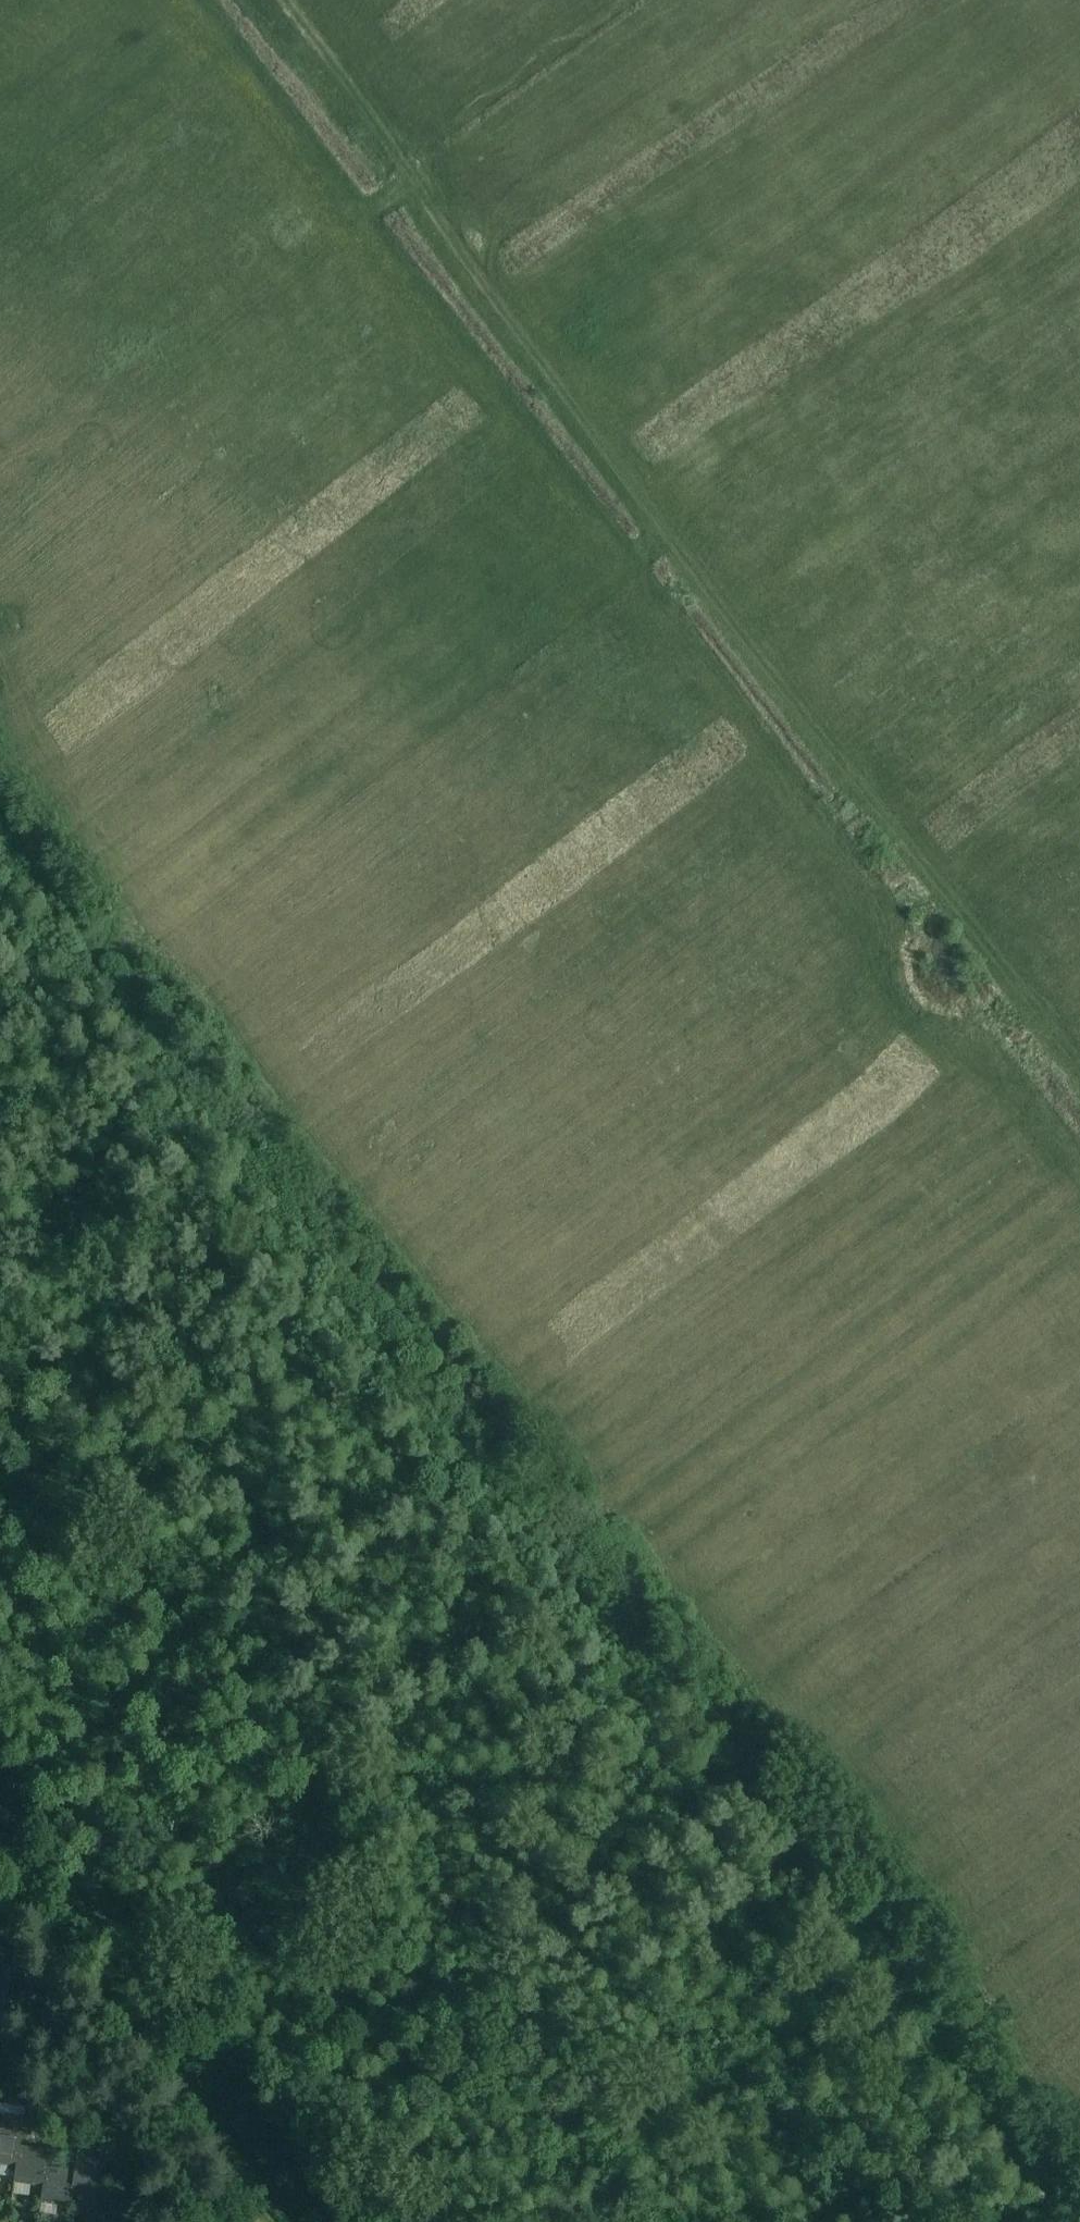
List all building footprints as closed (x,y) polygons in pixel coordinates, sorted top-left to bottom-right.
[(35,2123),(36,2113),(8,2110),(7,2119),(35,2123)] [(11,2164),(10,2166),(10,2167),(11,2169),(11,2170),(11,2172),(15,2172),(19,2146),(21,2129),(0,2126),(0,2162),(11,2164)] [(15,2176),(14,2181),(37,2184),(43,2185),(46,2166),(48,2150),(19,2146),(15,2172),(15,2176)] [(73,2184),(72,2191),(95,2194),(102,2195),(107,2158),(77,2154),(75,2170),(73,2184)] [(41,2196),(40,2203),(63,2206),(70,2207),(72,2191),(73,2184),(75,2170),(46,2166),(43,2185),(41,2196)]
